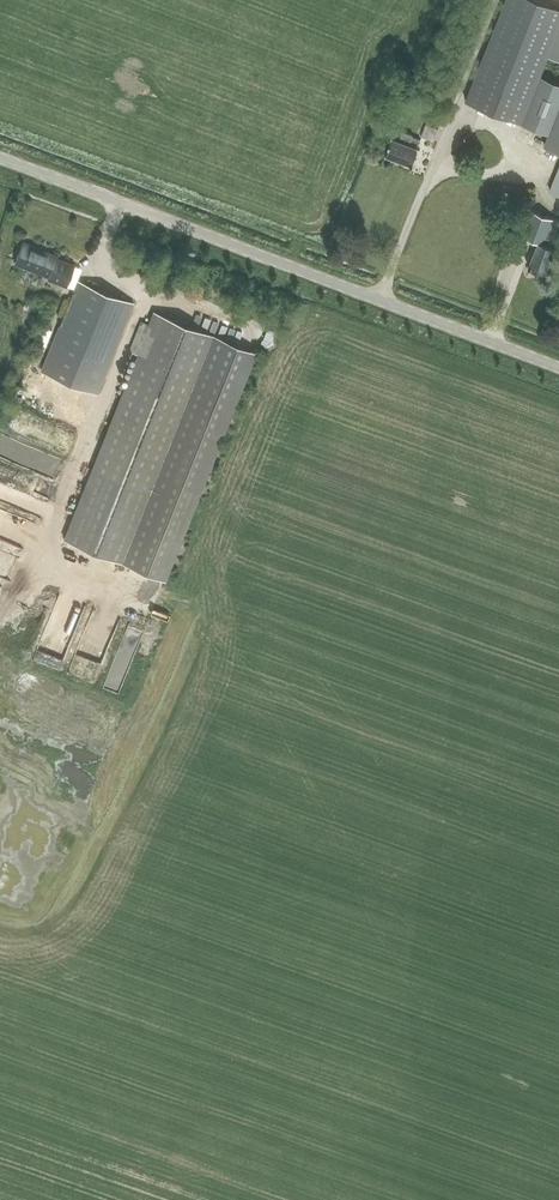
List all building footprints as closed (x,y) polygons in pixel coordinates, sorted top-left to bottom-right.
[(540,0),(509,0),(474,88),(472,87),(466,101),(521,123),(539,76),(547,56),(558,60),(558,7),(540,0)] [(521,123),(549,134),(545,144),(558,150),(558,83),(539,76),(521,123)] [(439,91),(443,81),(438,79),(434,89),(439,91)] [(422,137),(435,141),(439,129),(426,124),(422,137)] [(411,164),(421,140),(412,136),(409,145),(393,139),(387,155),(411,164)] [(551,189),(558,193),(558,168),(551,189)] [(538,244),(529,266),(546,273),(552,257),(558,259),(558,220),(532,210),(526,225),(524,224),(520,237),(538,244)] [(46,280),(66,288),(76,265),(58,258),(58,256),(23,242),(14,264),(47,278),(46,280)] [(77,281),(40,371),(96,393),(132,304),(77,281)] [(256,352),(154,312),(64,539),(167,580),(256,352)]
